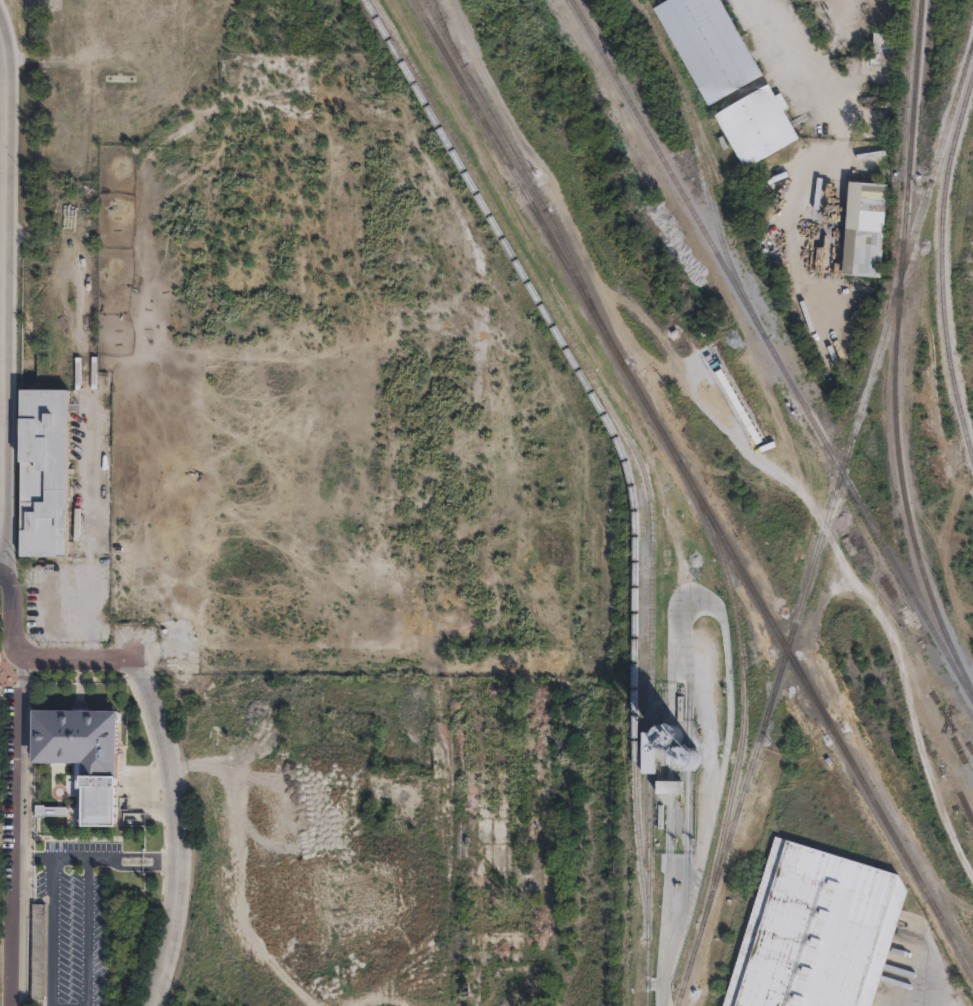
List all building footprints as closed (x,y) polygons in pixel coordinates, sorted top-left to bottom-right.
[(651,7),(663,0),(719,0),(760,74),(706,104),(651,7)] [(895,32),(873,32),(873,65),(895,65),(895,32)] [(885,36),(883,61),(886,61),(886,69),(859,67),(860,59),(863,59),(864,35),(885,36)] [(766,84),(772,95),(778,92),(786,106),(780,109),(796,137),(742,168),(712,114),(766,84)] [(879,187),(872,279),(833,276),(840,184),(879,187)] [(753,424),(738,432),(707,377),(722,370),(753,424)] [(65,552),(19,551),(21,387),(67,387),(65,552)] [(462,677),(454,677),(454,696),(462,696),(462,677)] [(79,777),(79,765),(31,764),(32,713),(120,714),(118,828),(81,827),(81,820),(74,820),(75,802),(81,802),(81,789),(76,789),(76,777),(79,777)] [(45,809),(45,810),(67,810),(67,819),(45,819),(45,820),(36,820),(36,809),(45,809)] [(906,877),(867,1005),(718,1005),(770,836),(906,877)] [(45,999),(45,904),(33,904),(33,999),(45,999)] [(533,931),(531,914),(520,915),(522,931),(533,931)]
